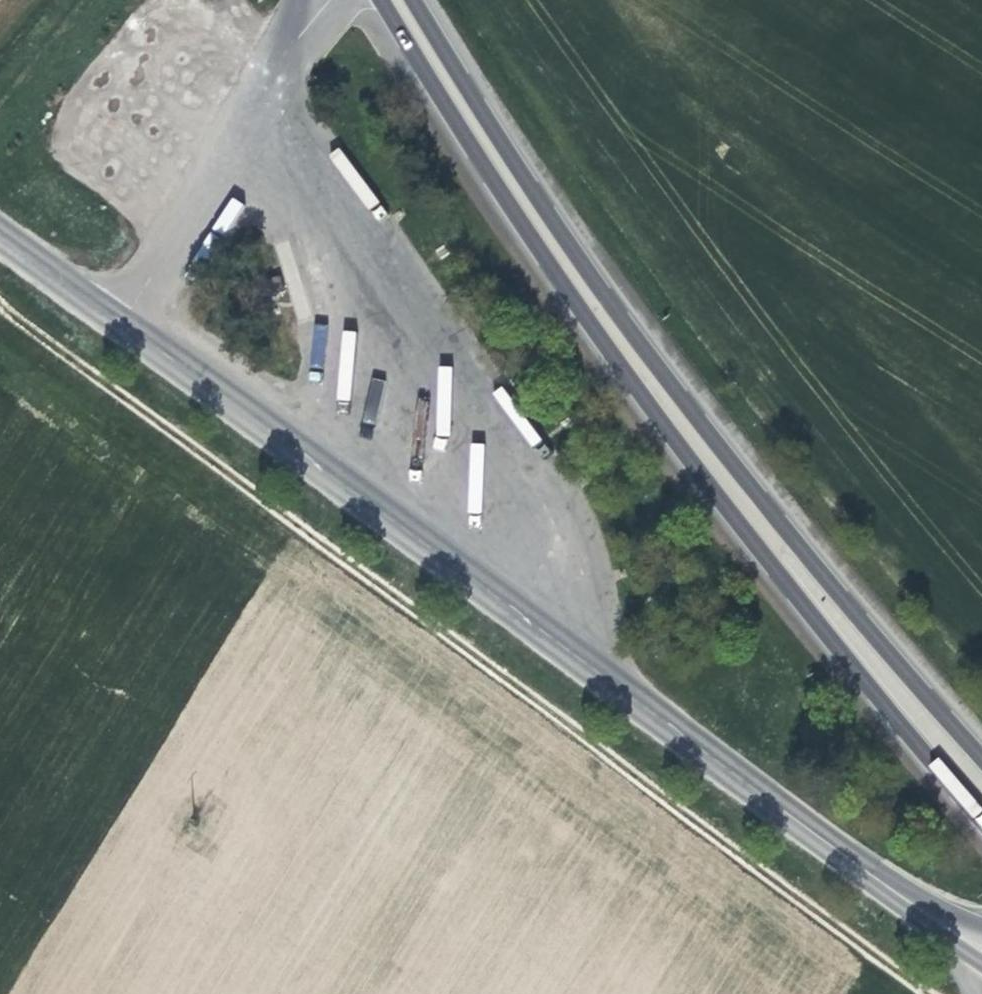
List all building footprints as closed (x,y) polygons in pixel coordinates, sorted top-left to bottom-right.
[(342,145),(330,152),(365,210),(377,203),(342,145)] [(225,237),(246,206),(232,197),(211,227),(225,237)] [(196,257),(213,264),(224,239),(208,232),(196,257)] [(494,393),(531,446),(540,440),(502,387),(494,393)]
